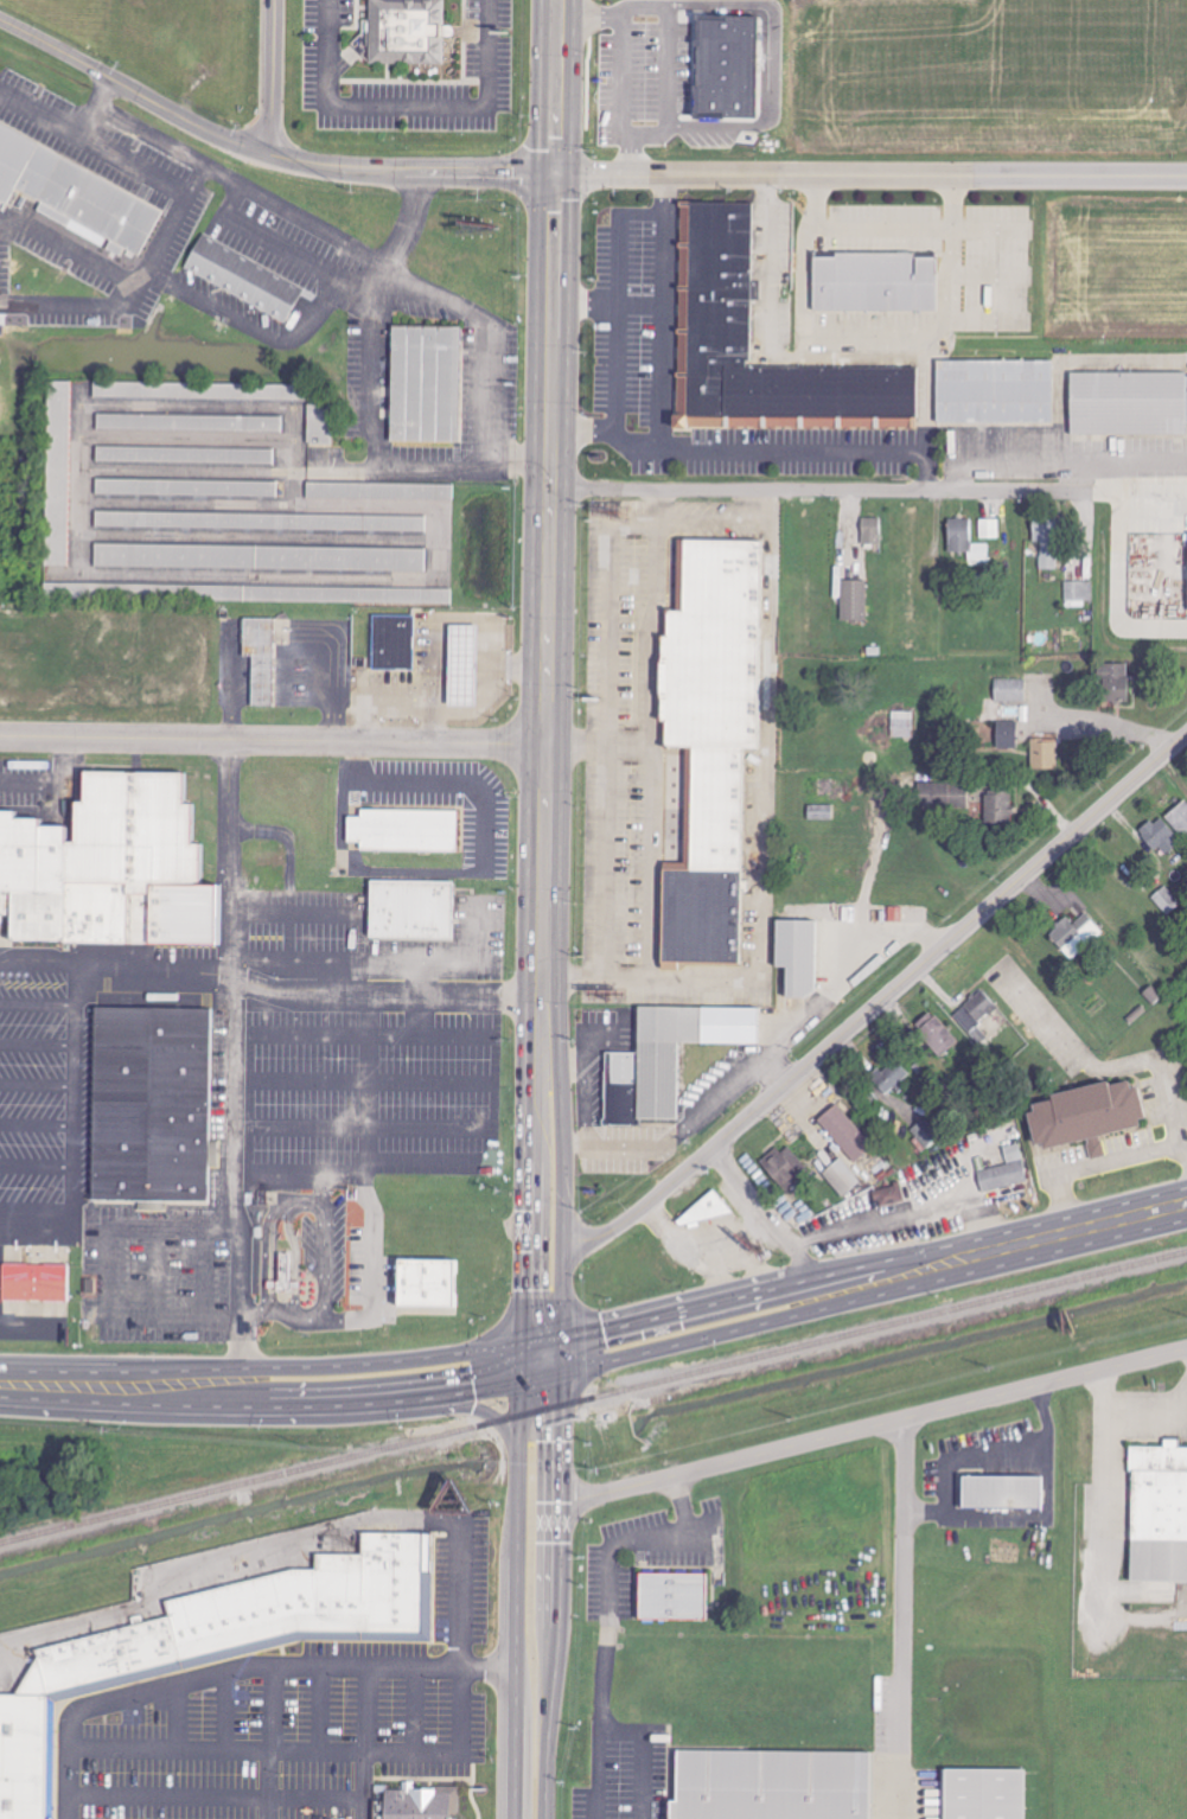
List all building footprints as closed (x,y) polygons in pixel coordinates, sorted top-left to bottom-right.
[(445,29),(445,0),(369,0),(369,64),(445,64),(445,29)] [(756,118),(757,17),(696,16),(695,117),(719,117),(756,118)] [(0,126),(0,202),(5,205),(13,189),(41,203),(38,209),(49,214),(48,216),(55,220),(58,214),(139,256),(162,209),(0,126)] [(677,199),(748,200),(748,225),(677,224),(677,199)] [(677,224),(677,243),(748,245),(748,225),(677,224)] [(287,320),(303,286),(199,236),(183,270),(287,320)] [(677,243),(677,257),(748,260),(748,245),(677,243)] [(833,253),(833,257),(813,256),(812,311),(935,312),(935,254),(833,253)] [(677,257),(677,286),(747,288),(748,260),(677,257)] [(677,286),(676,308),(747,309),(747,288),(677,286)] [(676,308),(676,331),(747,332),(747,309),(676,308)] [(389,442),(458,442),(459,326),(390,326),(389,442)] [(676,331),(676,349),(747,350),(747,332),(676,331)] [(676,349),(676,370),(685,370),(685,372),(722,372),(722,365),(742,365),(742,359),(746,358),(747,350),(676,349)] [(1052,360),(936,361),(937,423),(1052,422),(1052,360)] [(722,365),(722,372),(722,426),(742,425),(742,365),(722,365)] [(742,365),(760,365),(760,426),(742,425),(742,365)] [(760,426),(779,425),(780,365),(760,365),(760,426)] [(779,425),(798,425),(798,365),(780,365),(779,425)] [(798,425),(818,426),(818,365),(798,365),(798,425)] [(818,426),(836,426),(837,365),(818,365),(818,426)] [(836,426),(855,426),(855,365),(837,365),(836,426)] [(855,426),(874,425),(874,365),(855,365),(855,426)] [(874,365),(913,366),(913,425),(874,425),(874,365)] [(676,370),(675,370),(675,413),(672,413),(672,426),(722,426),(722,372),(685,372),(685,370),(676,370)] [(1070,375),(1070,436),(1185,435),(1185,424),(1186,424),(1186,375),(1070,375)] [(70,381),(47,381),(46,565),(70,565),(70,381)] [(93,398),(298,400),(298,384),(93,382),(93,398)] [(283,431),(283,416),(96,414),(96,430),(283,431)] [(276,449),(95,446),(95,461),(275,465),(276,449)] [(95,494),(278,497),(278,481),(96,479),(95,494)] [(454,484),(307,481),(306,498),(453,501),(454,484)] [(427,516),(95,511),(95,527),(427,532),(427,516)] [(881,544),(881,519),(862,519),(862,545),(881,544)] [(990,544),(973,544),(973,519),(947,520),(948,555),(967,554),(967,565),(990,564),(990,544)] [(979,520),(979,539),(1000,539),(999,519),(979,520)] [(1040,569),(1057,570),(1059,527),(1032,526),(1032,543),(1040,543),(1040,569)] [(738,965),(740,749),(756,749),(758,542),(681,541),(680,612),(665,612),(664,638),(661,638),(660,664),(657,664),(656,721),(664,721),(663,747),(689,748),(687,867),(660,867),(659,964),(738,965)] [(94,567),(427,572),(428,548),(95,543),(94,567)] [(867,580),(841,581),(842,621),(867,620),(867,580)] [(1093,581),(1065,582),(1065,605),(1094,605),(1093,581)] [(453,605),(453,589),(174,584),(174,600),(453,605)] [(415,616),(373,615),(372,670),(414,671),(415,616)] [(242,657),(251,657),(250,706),(273,706),(274,619),(243,618),(242,657)] [(476,626),(451,626),(448,705),(474,706),(476,626)] [(1129,665),(1102,663),(1101,700),(1127,701),(1129,665)] [(1025,679),(994,680),(994,702),(1026,701),(1025,679)] [(914,737),(915,711),(892,711),(891,737),(914,737)] [(996,751),(1017,751),(1018,722),(997,721),(996,751)] [(1031,769),(1058,769),(1057,739),(1031,739),(1031,769)] [(213,943),(0,939),(0,809),(13,809),(13,819),(39,819),(39,825),(65,826),(65,843),(76,843),(76,803),(84,803),(84,774),(183,776),(183,804),(191,804),(190,844),(198,844),(197,889),(215,889),(213,943)] [(1012,793),(985,792),(984,824),(1012,825),(1012,793)] [(1186,839),(1186,802),(1185,799),(1166,817),(1186,839)] [(832,805),(808,805),(808,820),(833,819),(832,805)] [(360,817),(347,816),(346,840),(359,840),(359,847),(455,849),(457,810),(360,809),(360,817)] [(1164,857),(1182,840),(1159,815),(1141,832),(1164,857)] [(371,880),(453,882),(452,938),(370,937),(371,880)] [(1103,932),(1086,913),(1074,924),(1068,918),(1048,936),(1071,961),(1103,932)] [(774,969),(782,969),(782,997),(816,998),(817,922),(774,921),(774,969)] [(1030,1045),(985,989),(953,1014),(998,1070),(1030,1045)] [(94,1008),(90,1201),(209,1204),(212,1009),(177,1009),(178,995),(147,995),(147,1008),(94,1008)] [(757,1008),(637,1007),(636,1053),(607,1053),(606,1126),(639,1127),(639,1120),(680,1121),(681,1055),(676,1055),(676,1044),(756,1045),(757,1008)] [(958,1043),(939,1015),(918,1030),(938,1058),(958,1043)] [(884,1096),(894,1089),(896,1091),(912,1078),(897,1059),(871,1079),(884,1096)] [(1131,1086),(1137,1085),(1145,1118),(1138,1119),(1141,1126),(1046,1150),(1044,1143),(1036,1144),(1029,1115),(1035,1113),(1033,1105),(1053,1100),(1052,1096),(1108,1081),(1109,1087),(1130,1083),(1131,1086)] [(855,1162),(873,1146),(836,1105),(818,1121),(855,1162)] [(913,1128),(925,1148),(939,1140),(928,1120),(913,1128)] [(788,1194),(812,1173),(787,1144),(762,1165),(788,1194)] [(1008,1165),(977,1172),(982,1193),(1029,1183),(1020,1144),(1004,1148),(1008,1165)] [(861,1182),(840,1158),(823,1174),(844,1197),(861,1182)] [(905,1203),(902,1185),(873,1190),(876,1208),(905,1203)] [(688,1236),(725,1204),(713,1190),(676,1221),(688,1236)] [(291,1254),(278,1255),(279,1288),(292,1288),(291,1254)] [(397,1258),(458,1260),(457,1304),(396,1303),(397,1258)] [(1,1264),(68,1265),(68,1301),(1,1300),(1,1264)] [(1128,1582),(1186,1583),(1186,1446),(1178,1445),(1178,1440),(1164,1440),(1164,1447),(1131,1445),(1128,1582)] [(963,1475),(1041,1475),(1041,1510),(963,1510),(963,1475)] [(46,1694),(300,1630),(421,1630),(421,1534),(363,1534),(363,1555),(317,1555),(317,1569),(292,1569),(166,1603),(170,1616),(37,1652),(38,1659),(13,1694),(46,1694)] [(640,1572),(706,1572),(706,1610),(706,1620),(639,1620),(640,1572)] [(51,1817),(51,1818),(0,1818),(0,1694),(13,1694),(46,1694),(45,1817),(51,1817)] [(870,1753),(869,1818),(670,1818),(670,1800),(677,1800),(678,1749),(870,1753)] [(1026,1769),(1026,1818),(945,1818),(945,1768),(1026,1769)] [(449,1814),(449,1818),(385,1818),(385,1791),(401,1791),(401,1782),(414,1782),(414,1789),(430,1789),(430,1783),(460,1783),(460,1814),(458,1814),(449,1814)]
